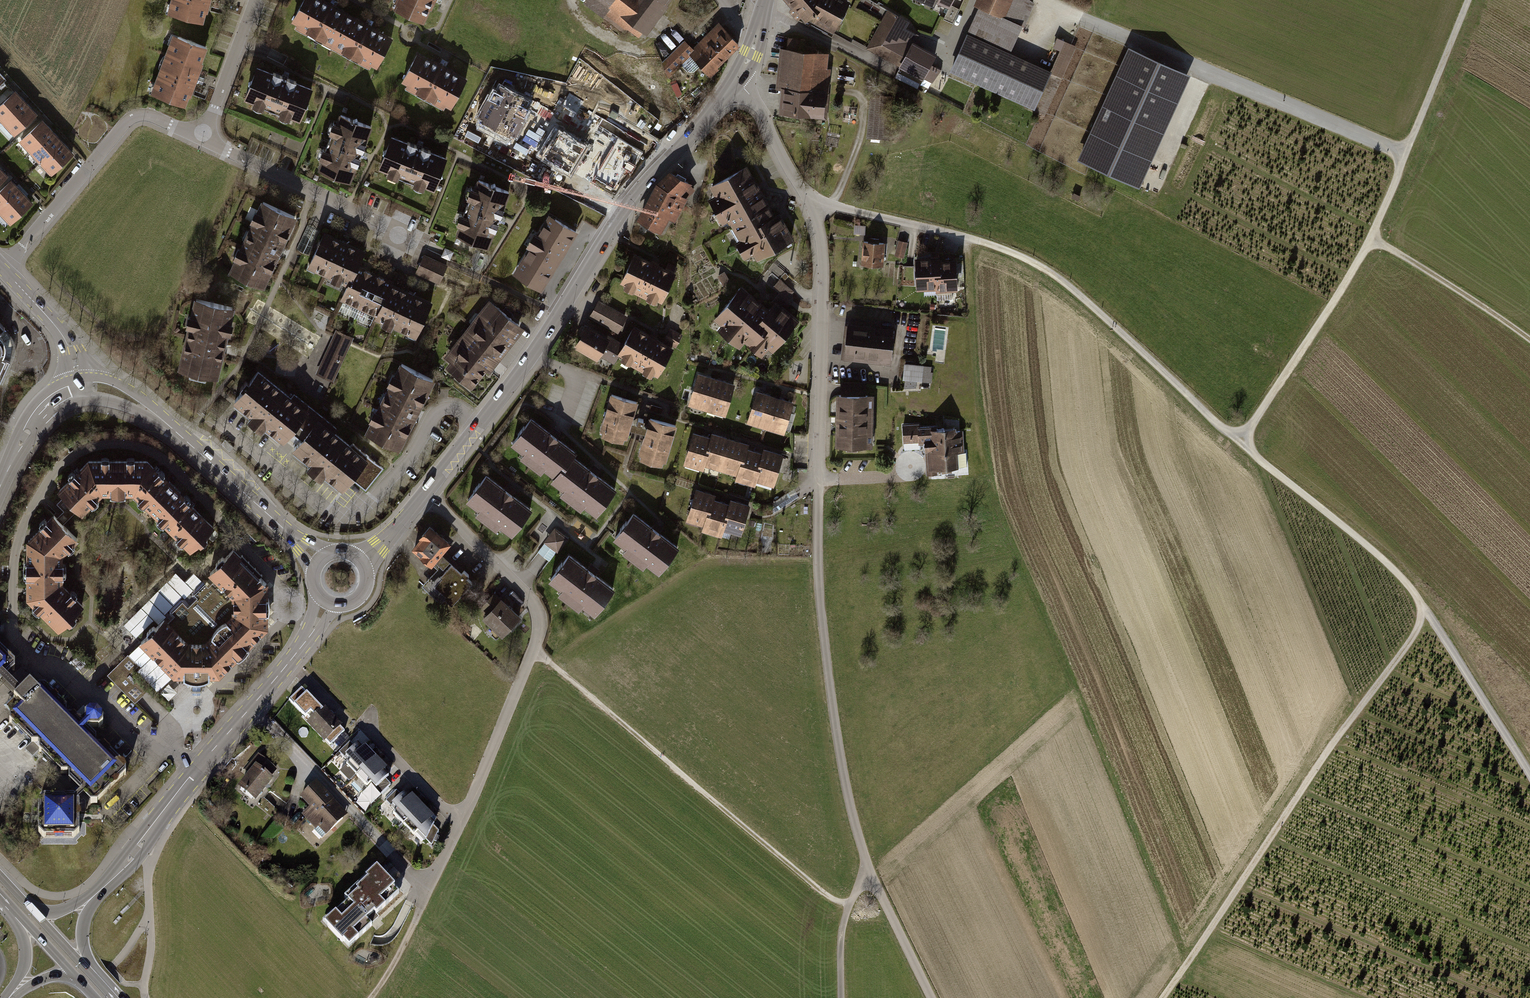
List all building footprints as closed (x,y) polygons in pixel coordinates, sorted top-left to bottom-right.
[(166,11),(201,20),(207,0),(169,0),(166,11)] [(291,22),(333,45),(349,15),(320,0),(302,0),(291,22)] [(395,9),(423,22),(433,0),(399,0),(395,9)] [(585,4),(625,33),(628,30),(639,38),(642,33),(646,37),(674,0),(587,0),(585,4)] [(804,22),(835,36),(851,4),(841,0),(785,0),(804,22)] [(934,10),(936,6),(948,12),(954,0),(912,0),(934,10)] [(1052,69),(1010,50),(1022,24),(1024,25),(1035,0),(974,0),(973,2),(978,5),(949,68),(1034,107),(1052,69)] [(897,69),(923,82),(936,57),(914,46),(919,36),(907,29),(910,23),(888,11),(867,49),(898,66),(897,69)] [(349,15),(333,45),(376,68),(392,38),(349,15)] [(685,41),(663,63),(669,75),(691,53),(708,71),(736,44),(718,25),(693,49),(685,41)] [(172,33),(150,91),(184,104),(206,46),(172,33)] [(804,41),(787,40),(786,50),(779,50),(775,91),(780,92),(778,116),(825,121),(830,71),(826,71),(827,54),(803,52),(804,41)] [(1135,187),(1184,73),(1131,49),(1082,164),(1135,187)] [(419,53),(403,82),(451,108),(466,79),(419,53)] [(244,97),(300,119),(312,89),(256,67),(244,97)] [(480,117),(513,133),(526,105),(493,90),(480,117)] [(0,106),(0,116),(5,122),(24,104),(14,93),(0,106)] [(24,104),(5,122),(16,133),(35,115),(24,104)] [(319,169),(350,180),(370,124),(339,113),(319,169)] [(41,122),(22,140),(33,151),(52,133),(41,122)] [(52,133),(33,151),(43,162),(62,144),(52,133)] [(392,134),(380,165),(433,186),(446,155),(392,134)] [(62,144),(43,162),(54,173),(72,155),(62,144)] [(729,218),(739,237),(736,239),(745,256),(752,252),(755,258),(794,236),(782,216),(779,210),(775,213),(760,186),(747,164),(710,185),(714,193),(708,196),(722,222),(729,218)] [(640,220),(658,229),(666,215),(673,219),(685,198),(677,193),(688,183),(671,173),(658,186),(640,220)] [(479,178),(457,233),(487,245),(509,190),(479,178)] [(0,191),(0,209),(1,210),(20,192),(10,182),(0,191)] [(20,192),(1,210),(12,221),(31,204),(20,192)] [(256,195),(224,266),(263,284),(295,213),(256,195)] [(530,244),(514,271),(543,288),(579,229),(551,212),(539,231),(536,229),(527,242),(530,244)] [(865,225),(854,225),(854,233),(865,233),(865,225)] [(308,266),(348,284),(357,266),(364,250),(324,231),(308,266)] [(908,242),(899,239),(895,254),(904,257),(908,242)] [(885,242),(862,240),(861,265),(883,267),(885,242)] [(635,251),(621,280),(624,282),(623,284),(655,300),(656,297),(662,299),(675,271),(635,251)] [(422,252),(412,272),(436,283),(446,264),(422,252)] [(925,257),(915,257),(917,289),(936,288),(936,291),(958,290),(956,258),(945,259),(940,259),(940,256),(925,257)] [(359,307),(375,273),(357,266),(348,284),(341,299),(359,307)] [(359,307),(376,315),(391,283),(392,281),(375,273),(359,307)] [(771,301),(772,302),(774,300),(779,304),(781,306),(794,291),(780,278),(773,286),(779,292),(771,301)] [(375,317),(415,335),(431,301),(391,283),(376,315),(375,317)] [(779,304),(774,300),(772,302),(768,307),(759,300),(741,285),(713,318),(720,324),(716,328),(739,348),(745,341),(762,355),(768,347),(772,350),(798,319),(781,306),(779,304)] [(232,303),(191,294),(174,367),(215,376),(232,303)] [(489,299),(441,359),(475,386),(522,326),(489,299)] [(600,299),(590,317),(617,332),(627,314),(600,299)] [(875,323),(848,321),(847,324),(845,324),(842,357),(892,362),(894,334),(874,332),(875,323)] [(10,358),(9,357),(12,348),(10,337),(2,328),(4,326),(0,322),(0,381),(10,358)] [(584,323),(573,346),(597,358),(599,355),(612,361),(622,342),(584,323)] [(634,324),(618,352),(656,374),(672,345),(634,324)] [(665,340),(677,347),(684,335),(672,328),(665,340)] [(334,329),(314,371),(332,380),(352,338),(334,329)] [(398,361),(361,432),(396,450),(433,379),(398,361)] [(934,383),(934,366),(905,365),(905,382),(934,383)] [(256,367),(231,399),(248,413),(244,418),(259,430),(263,425),(282,439),(290,428),(307,407),(256,367)] [(733,384),(698,373),(689,403),(725,413),(733,384)] [(841,391),(837,391),(836,444),(846,445),(846,451),(858,451),(858,445),(872,446),(873,393),(866,392),(866,382),(842,381),(841,391)] [(757,389),(748,421),(783,431),(793,400),(757,389)] [(638,398),(610,390),(599,428),(603,429),(601,433),(622,440),(623,436),(626,437),(638,398)] [(309,404),(307,407),(290,428),(300,436),(317,415),(319,412),(309,404)] [(677,422),(649,414),(638,453),(640,454),(639,457),(662,464),(663,459),(665,460),(677,422)] [(300,436),(289,448),(338,488),(348,476),(365,454),(317,415),(300,436)] [(574,450),(531,417),(512,442),(523,450),(519,455),(539,470),(544,465),(556,474),(572,453),(574,450)] [(921,421),(900,422),(901,442),(926,441),(928,473),(938,473),(938,467),(958,466),(957,425),(944,426),(944,423),(922,424),(921,421)] [(710,435),(694,430),(683,464),(703,470),(705,465),(736,475),(735,478),(755,484),(757,480),(774,485),(783,453),(763,448),(762,451),(747,447),(749,441),(711,430),(710,435)] [(556,474),(552,479),(563,488),(559,492),(580,508),(583,503),(595,512),(615,486),(572,453),(556,474)] [(381,466),(365,454),(348,476),(364,489),(381,466)] [(103,493),(134,493),(146,455),(88,457),(103,493)] [(216,523),(146,455),(134,493),(191,548),(216,523)] [(82,513),(103,493),(88,457),(56,488),(82,513)] [(531,508),(486,473),(466,499),(478,508),(475,512),(494,527),(497,523),(511,534),(531,508)] [(715,492),(696,487),(687,520),(702,524),(701,529),(722,535),(724,529),(741,534),(750,503),(730,497),(729,502),(714,497),(715,492)] [(676,546),(632,511),(613,536),(626,545),(622,550),(643,566),(646,562),(657,570),(676,546)] [(27,539),(28,567),(60,567),(61,554),(76,539),(52,514),(27,539)] [(423,538),(415,548),(431,562),(449,542),(430,526),(421,537),(423,538)] [(568,537),(555,527),(544,540),(557,551),(568,537)] [(552,559),(557,551),(545,543),(540,552),(552,559)] [(162,616),(136,640),(138,642),(171,676),(180,676),(190,681),(190,690),(196,690),(202,690),(203,679),(208,676),(217,676),(266,626),(266,603),(265,581),(230,546),(204,571),(209,575),(229,596),(230,611),(202,639),(185,639),(165,620),(162,616)] [(614,588),(570,554),(549,580),(560,588),(557,592),(578,608),(582,604),(594,613),(614,588)] [(452,566),(434,584),(452,601),(470,584),(452,566)] [(61,582),(60,567),(28,567),(28,597),(56,627),(81,604),(61,582)] [(172,613),(165,620),(185,639),(202,639),(230,611),(229,596),(209,575),(204,579),(201,579),(190,590),(190,595),(192,598),(186,602),(182,598),(168,610),(172,613)] [(489,613),(485,618),(502,634),(519,616),(501,600),(498,603),(491,597),(482,607),(489,613)] [(125,654),(136,665),(157,688),(171,676),(138,642),(125,654)] [(1,682),(5,678),(15,666),(0,652),(0,683),(1,682)] [(105,673),(132,701),(144,689),(128,672),(136,665),(125,654),(105,673)] [(22,708),(12,718),(83,791),(86,795),(94,803),(126,771),(86,731),(90,728),(99,728),(104,723),(104,714),(98,709),(90,709),(85,714),(85,724),(83,727),(42,687),(38,692),(30,684),(21,694),(14,687),(5,678),(1,682),(10,691),(17,697),(14,699),(22,708)] [(162,691),(170,700),(178,692),(170,684),(162,691)] [(343,726),(324,706),(307,721),(325,741),(343,726)] [(350,741),(339,752),(349,763),(341,771),(349,780),(356,774),(357,775),(376,757),(365,746),(363,748),(358,743),(355,746),(350,741)] [(251,773),(239,787),(256,801),(273,779),(270,777),(276,770),(259,756),(247,770),(251,773)] [(387,769),(376,757),(357,775),(367,786),(369,783),(381,795),(391,785),(386,779),(389,776),(385,772),(387,769)] [(348,814),(316,782),(300,798),(309,808),(302,815),(324,838),(348,814)] [(74,800),(41,799),(41,836),(78,836),(78,802),(86,795),(83,791),(74,800)] [(404,825),(423,806),(412,795),(409,798),(405,793),(402,796),(396,791),(386,801),(397,812),(394,815),(404,825)] [(423,806),(404,825),(414,836),(417,832),(425,841),(426,839),(432,845),(438,830),(434,825),(434,823),(432,821),(434,818),(423,806)] [(368,923),(400,893),(373,864),(362,874),(366,878),(344,897),(348,901),(333,915),(330,911),(320,920),(346,949),(371,926),(368,923)]
